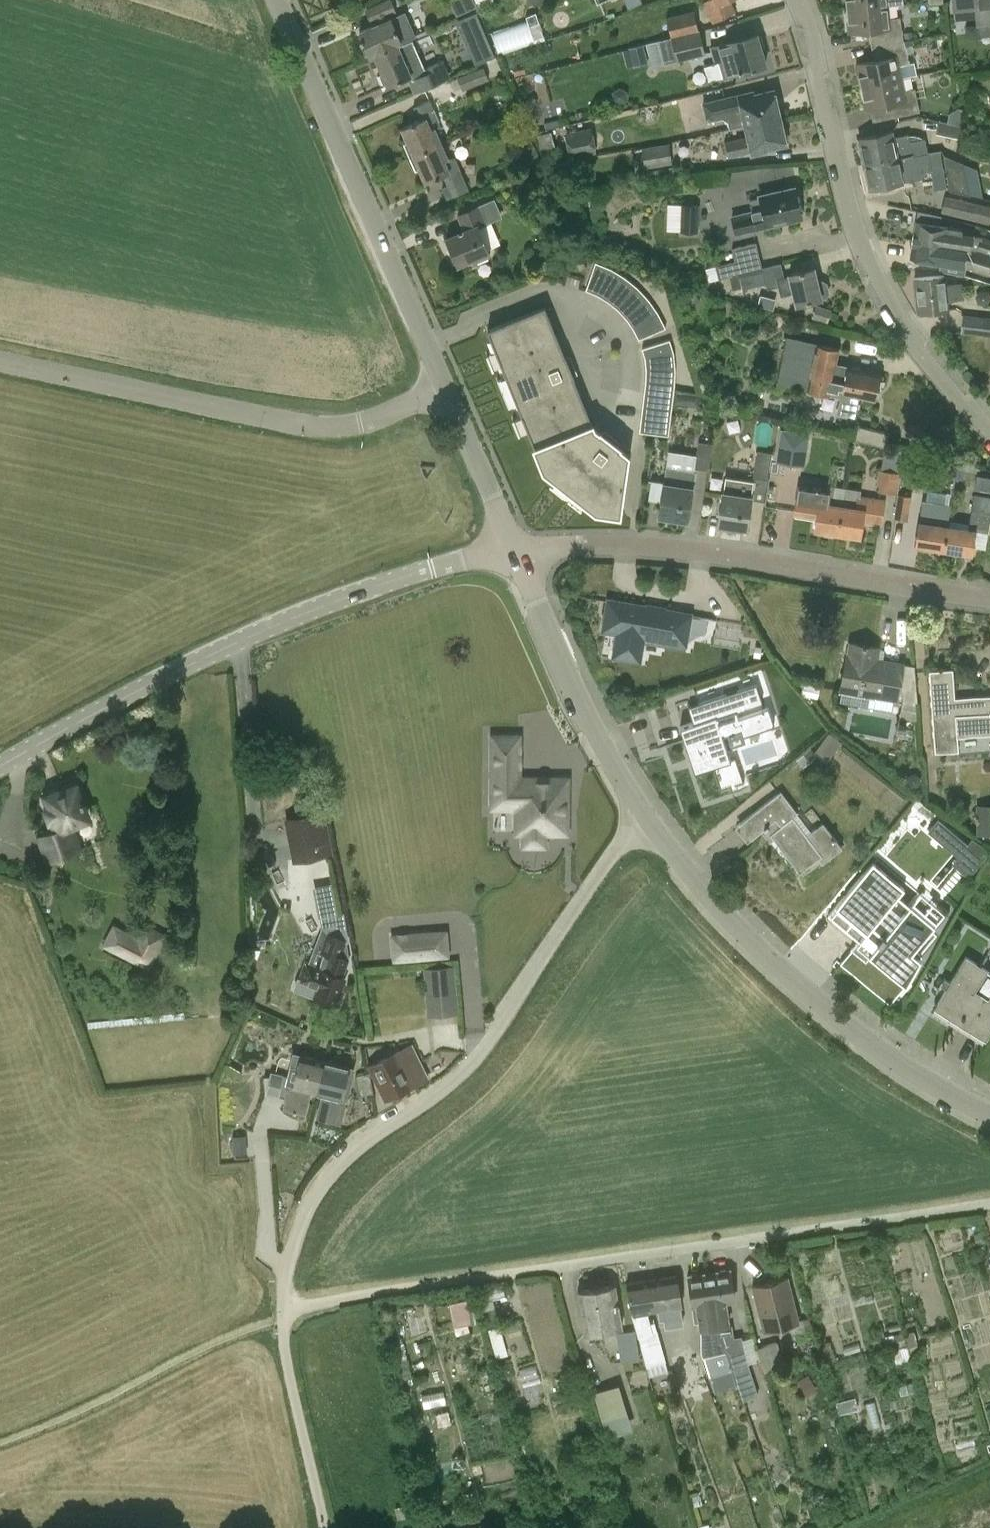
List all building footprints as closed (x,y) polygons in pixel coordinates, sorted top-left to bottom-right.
[(375,55),(398,45),(402,43),(401,42),(415,36),(404,12),(391,18),(389,15),(396,12),(390,0),(385,0),(365,9),(373,26),(360,32),(371,57),(375,55)] [(730,0),(708,0),(703,2),(713,23),(736,12),(730,0)] [(887,0),(845,0),(846,10),(888,6),(887,0)] [(953,12),(974,10),(976,27),(989,25),(989,0),(952,0),(953,12)] [(888,6),(846,10),(848,32),(868,31),(871,45),(874,45),(904,39),(900,17),(889,17),(888,6)] [(666,16),(671,37),(699,31),(694,10),(666,16)] [(476,13),(457,21),(461,30),(480,22),(476,13)] [(498,52),(546,38),(539,15),(491,30),(498,52)] [(699,31),(671,37),(646,43),(651,66),(664,63),(664,64),(704,54),(699,31)] [(711,47),(715,63),(719,61),(724,77),(767,65),(757,33),(711,47)] [(877,60),(856,64),(860,87),(901,78),(899,65),(909,62),(905,46),(913,45),(911,38),(904,39),(874,45),(877,60)] [(398,45),(375,55),(388,86),(409,77),(416,93),(450,78),(442,60),(423,69),(411,41),(399,46),(398,45)] [(483,67),(457,77),(462,90),(488,79),(488,80),(502,74),(496,60),(482,65),(483,67)] [(524,77),(526,97),(543,95),(541,76),(524,77)] [(904,89),(901,78),(860,87),(865,109),(871,108),(873,122),(920,112),(915,87),(904,89)] [(729,129),(745,125),(781,117),(774,90),(756,94),(755,91),(702,104),(706,122),(722,118),(727,121),(729,129)] [(676,97),(680,117),(702,113),(698,93),(676,97)] [(413,107),(418,120),(401,128),(414,157),(443,144),(435,128),(441,125),(429,99),(413,107)] [(948,114),(947,122),(962,126),(967,110),(958,108),(948,114)] [(745,125),(747,136),(723,141),(727,158),(751,152),(752,155),(769,151),(769,148),(787,144),(781,117),(745,125)] [(557,120),(544,123),(545,130),(559,126),(557,120)] [(592,127),(565,132),(570,158),(597,153),(592,127)] [(857,138),(863,164),(927,151),(925,137),(910,140),(909,134),(894,136),(893,131),(857,138)] [(669,143),(641,147),(645,168),(672,164),(669,143)] [(455,156),(449,158),(443,144),(414,157),(425,183),(443,175),(447,185),(441,187),(446,200),(470,190),(455,156)] [(940,150),(927,151),(863,164),(868,190),(904,183),(903,182),(925,178),(924,172),(931,170),(934,189),(946,188),(940,150)] [(965,164),(943,155),(949,191),(970,196),(965,164)] [(759,199),(750,201),(752,211),(732,215),(737,234),(785,223),(784,218),(801,214),(794,187),(758,195),(759,199)] [(989,224),(989,223),(989,205),(944,195),(940,212),(989,224)] [(456,214),(463,231),(446,238),(458,266),(489,252),(479,227),(502,217),(494,198),(456,214)] [(698,232),(699,204),(681,204),(680,232),(698,232)] [(965,267),(988,275),(989,269),(989,240),(973,234),(961,232),(962,229),(940,225),(941,215),(918,212),(917,222),(915,221),(909,257),(942,262),(941,271),(964,275),(965,267)] [(735,261),(715,266),(718,278),(729,275),(762,267),(756,242),(732,248),(735,261)] [(631,325),(639,339),(666,328),(660,317),(654,307),(648,298),(643,293),(638,287),(629,280),(620,273),(607,266),(594,261),(585,289),(604,298),(614,305),(622,313),(631,325)] [(762,267),(729,275),(733,290),(765,283),(767,289),(778,286),(781,296),(793,293),(796,305),(822,298),(822,299),(826,298),(830,293),(827,283),(822,280),(817,281),(814,268),(788,274),(789,276),(784,277),(781,263),(762,267)] [(949,309),(948,300),(964,299),(962,283),(947,284),(946,275),(913,278),(917,313),(949,309)] [(775,299),(760,295),(756,305),(773,309),(775,299)] [(815,304),(811,317),(827,322),(831,309),(815,304)] [(487,330),(501,364),(544,470),(554,478),(595,511),(619,514),(627,455),(599,434),(600,433),(593,429),(573,378),(565,356),(564,357),(544,308),(503,324),(487,330)] [(960,333),(989,336),(989,318),(962,315),(960,333)] [(879,373),(837,365),(841,348),(786,337),(777,383),(841,396),(838,412),(854,416),(858,397),(874,400),(879,373)] [(644,391),(639,432),(668,435),(673,404),(698,407),(700,394),(674,391),(675,385),(676,369),(674,353),(669,339),(642,348),(645,360),(646,370),(644,391)] [(856,438),(886,446),(889,434),(859,426),(856,438)] [(779,436),(774,464),(800,469),(805,440),(779,436)] [(698,441),(694,468),(709,470),(712,443),(698,441)] [(902,467),(902,447),(884,447),(884,467),(902,467)] [(757,450),(753,476),(768,479),(773,453),(757,450)] [(696,473),(666,468),(659,516),(687,520),(691,491),(693,491),(696,473)] [(878,469),(875,491),(896,494),(898,494),(901,472),(892,471),(878,469)] [(974,489),(989,492),(989,476),(976,474),(974,489)] [(752,500),(755,482),(725,478),(718,525),(746,529),(750,500),(752,500)] [(814,530),(838,534),(844,489),(829,486),(828,491),(799,486),(795,512),(816,516),(814,530)] [(860,491),(844,489),(838,534),(860,538),(863,522),(881,525),(884,500),(859,496),(860,491)] [(943,550),(945,551),(954,556),(956,552),(970,554),(973,529),(988,532),(989,521),(989,495),(973,493),(968,528),(948,525),(943,550)] [(911,496),(898,494),(896,494),(893,519),(908,521),(911,496)] [(914,504),(912,520),(921,522),(917,546),(943,550),(948,525),(926,522),(929,505),(914,504)] [(691,614),(608,600),(603,631),(617,633),(613,657),(640,661),(643,641),(684,648),(684,645),(686,645),(691,614)] [(915,665),(904,663),(877,658),(879,647),(849,642),(847,653),(846,653),(840,690),(897,700),(898,698),(901,699),(899,717),(918,720),(916,702),(917,702),(915,665)] [(929,671),(935,752),(959,750),(958,734),(989,732),(989,696),(955,698),(953,670),(929,671)] [(731,760),(720,729),(739,722),(743,734),(774,724),(768,707),(764,709),(756,685),(689,707),(694,723),(680,727),(695,772),(731,760)] [(567,833),(567,779),(518,779),(518,737),(493,737),(492,800),(517,800),(517,807),(523,807),(523,833),(567,833)] [(79,847),(71,825),(89,818),(77,785),(47,796),(51,807),(47,809),(51,819),(53,819),(57,830),(41,837),(49,859),(79,847)] [(747,841),(765,828),(800,872),(819,858),(823,863),(842,848),(823,823),(807,835),(793,817),(798,813),(781,792),(736,826),(747,841)] [(298,818),(290,820),(298,858),(330,852),(319,797),(294,802),(298,818)] [(989,832),(989,803),(976,803),(975,831),(989,832)] [(509,830),(509,810),(490,810),(491,830),(509,830)] [(972,836),(969,842),(950,830),(942,843),(977,864),(988,846),(972,836)] [(858,867),(828,905),(842,916),(847,910),(869,928),(851,950),(866,962),(870,957),(895,977),(913,956),(911,954),(934,926),(910,906),(908,909),(869,876),(858,867)] [(330,955),(325,969),(306,962),(300,979),(298,979),(295,989),(313,995),(313,997),(337,1006),(346,979),(342,977),(348,960),(346,943),(347,942),(348,942),(344,914),(321,918),(323,935),(327,934),(320,952),(330,955)] [(113,923),(101,946),(149,970),(167,935),(143,923),(136,935),(113,923)] [(429,934),(394,937),(395,958),(431,955),(429,934)] [(984,1032),(989,1022),(989,977),(967,963),(941,1006),(984,1032)] [(454,966),(426,968),(428,999),(456,997),(454,966)] [(386,1100),(415,1086),(429,1079),(411,1044),(369,1066),(386,1100)] [(302,1055),(299,1067),(290,1065),(287,1075),(271,1071),(270,1076),(264,1076),(265,1092),(285,1097),(283,1108),(305,1114),(311,1091),(318,1092),(325,1061),(302,1055)] [(318,1092),(323,1094),(319,1113),(337,1118),(342,1099),(347,1100),(355,1068),(349,1066),(349,1067),(325,1061),(318,1092)] [(373,1093),(370,1073),(356,1075),(360,1095),(373,1093)] [(233,1134),(234,1152),(247,1152),(247,1133),(233,1134)] [(590,1270),(590,1285),(614,1284),(614,1269),(590,1270)] [(748,1363),(760,1360),(756,1347),(753,1336),(742,1339),(742,1335),(734,1336),(732,1324),(729,1325),(729,1324),(730,1324),(727,1302),(734,1301),(730,1270),(709,1273),(717,1326),(733,1367),(743,1399),(758,1394),(748,1363)] [(709,1375),(733,1367),(717,1326),(709,1273),(689,1276),(693,1307),(697,1306),(700,1328),(701,1328),(700,1351),(702,1357),(704,1357),(709,1375)] [(679,1324),(677,1307),(683,1306),(678,1275),(652,1279),(657,1310),(664,1309),(666,1326),(679,1324)] [(809,1317),(799,1319),(788,1277),(752,1286),(764,1331),(793,1324),(796,1337),(813,1333),(809,1317)] [(651,1322),(648,1311),(657,1310),(652,1279),(627,1283),(631,1314),(632,1314),(646,1366),(645,1366),(649,1377),(668,1371),(665,1361),(666,1361),(655,1322),(651,1322)] [(577,1291),(584,1334),(623,1328),(616,1284),(577,1291)] [(449,1301),(455,1326),(473,1322),(467,1296),(449,1301)] [(640,1358),(635,1330),(617,1332),(621,1361),(640,1358)] [(760,1360),(764,1372),(765,1372),(765,1370),(784,1364),(777,1341),(756,1347),(760,1360)] [(806,1395),(817,1390),(809,1374),(798,1379),(806,1395)] [(632,1429),(619,1384),(593,1391),(607,1437),(632,1429)] [(766,1417),(752,1419),(757,1452),(771,1450),(766,1417)]
